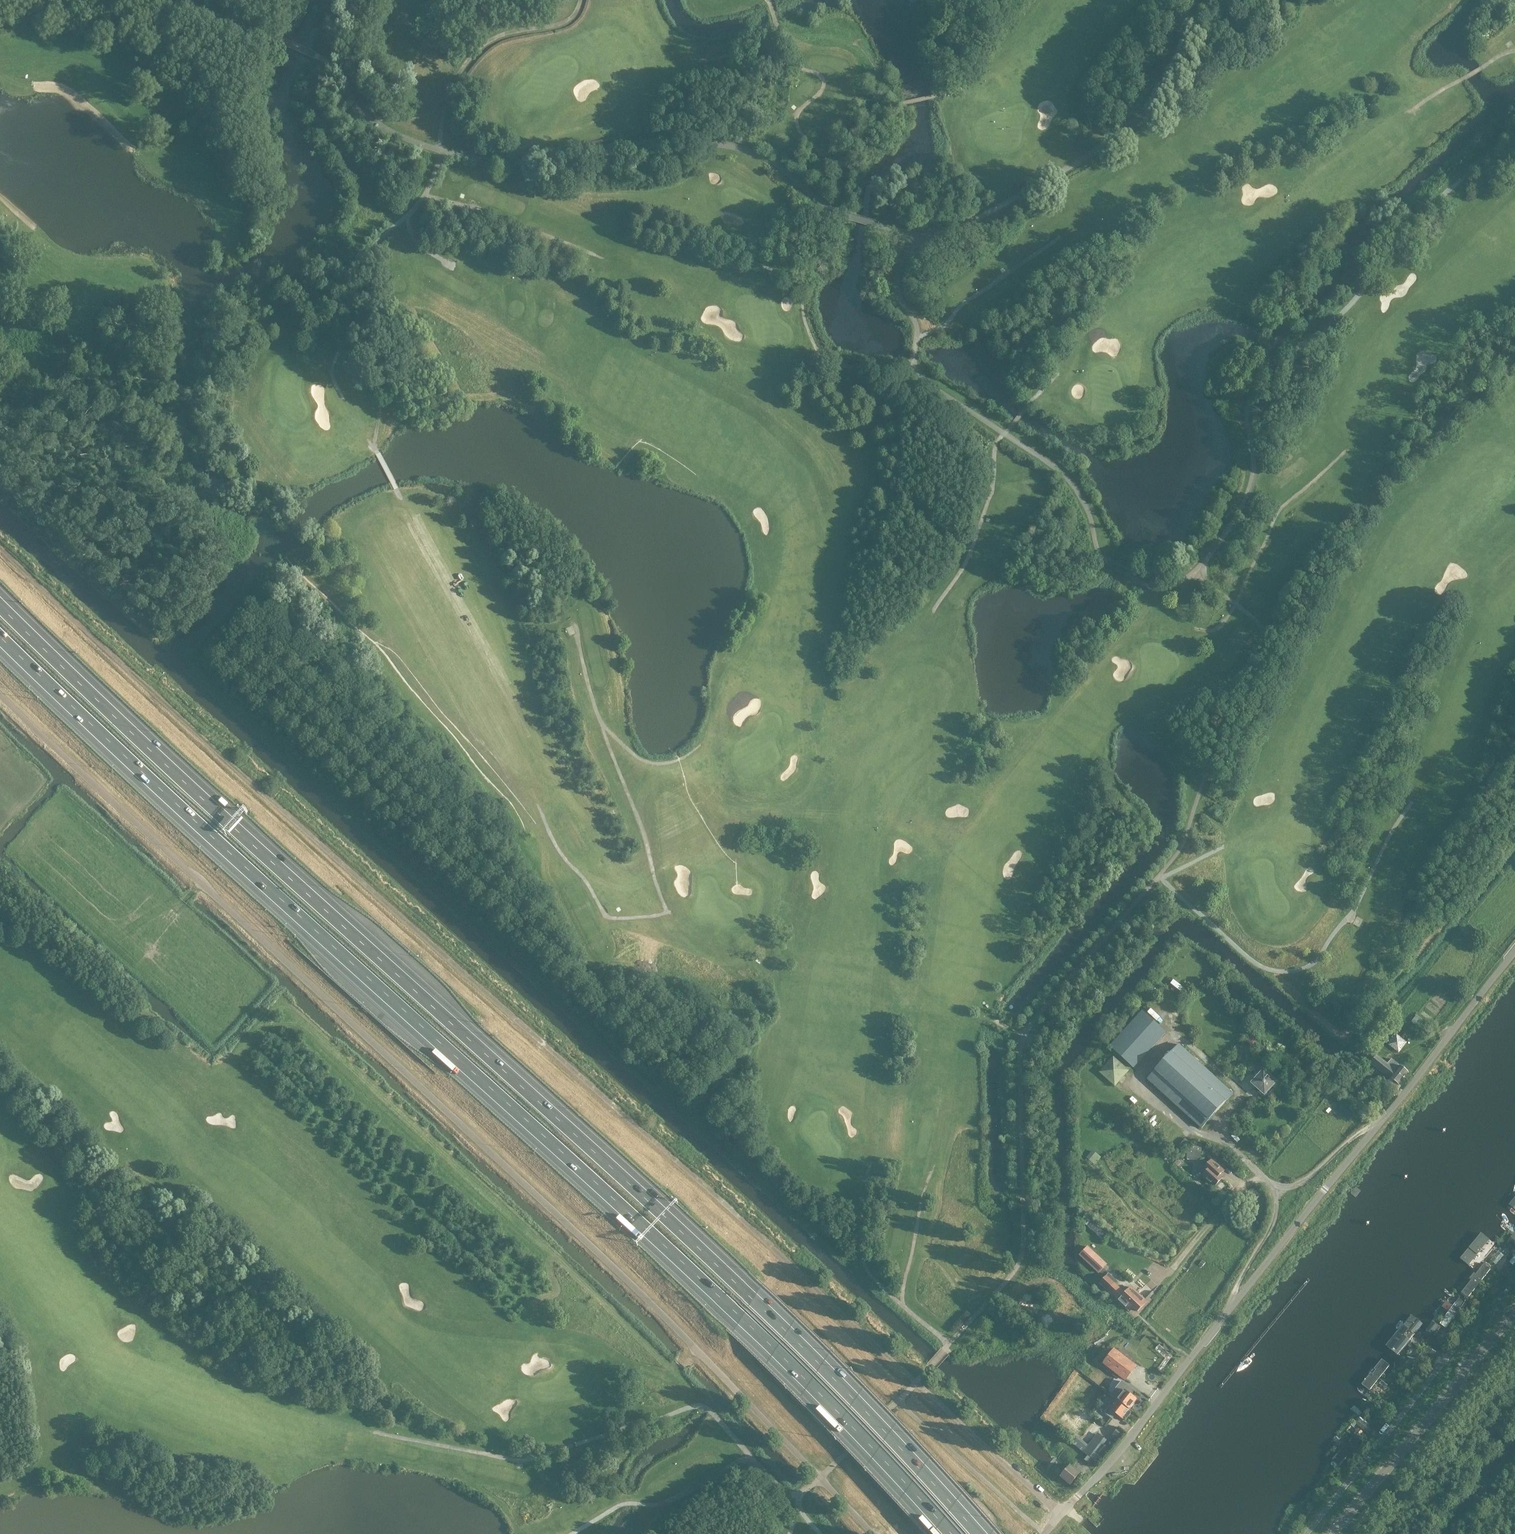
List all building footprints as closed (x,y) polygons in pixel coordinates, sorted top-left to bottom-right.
[(1166,1032),(1143,1010),(1110,1046),(1134,1068),(1166,1032)] [(1418,1027),(1424,1020),(1417,1015),(1411,1022),(1418,1027)] [(1389,1043),(1400,1052),(1408,1041),(1397,1033),(1389,1043)] [(1257,1041),(1251,1036),(1247,1040),(1252,1046),(1257,1041)] [(1233,1094),(1179,1044),(1147,1079),(1201,1128),(1233,1094)] [(1388,1064),(1377,1055),(1371,1063),(1393,1081),(1391,1084),(1398,1090),(1401,1087),(1398,1085),(1408,1072),(1392,1059),(1388,1064)] [(1115,1087),(1129,1070),(1124,1066),(1127,1063),(1121,1057),(1118,1060),(1114,1056),(1099,1072),(1115,1087)] [(1269,1075),(1273,1071),(1263,1061),(1256,1069),(1260,1073),(1252,1082),(1265,1094),(1276,1082),(1269,1075)] [(1201,1159),(1201,1152),(1201,1147),(1191,1146),(1188,1146),(1187,1159),(1201,1159)] [(1100,1158),(1092,1151),(1087,1158),(1095,1165),(1100,1158)] [(1202,1169),(1205,1172),(1201,1176),(1214,1189),(1224,1178),(1221,1176),(1226,1171),(1212,1159),(1202,1169)] [(1107,1235),(1092,1223),(1089,1228),(1103,1240),(1107,1235)] [(1087,1247),(1079,1255),(1099,1273),(1103,1268),(1100,1265),(1103,1262),(1087,1247)] [(1484,1262),(1461,1292),(1468,1298),(1491,1268),(1484,1262)] [(1108,1290),(1130,1311),(1133,1308),(1138,1311),(1147,1302),(1131,1287),(1125,1294),(1114,1283),(1108,1290)] [(1459,1297),(1439,1323),(1446,1328),(1465,1302),(1459,1297)] [(1411,1313),(1385,1345),(1398,1357),(1424,1323),(1411,1313)] [(1433,1320),(1425,1330),(1427,1331),(1433,1336),(1441,1327),(1435,1322),(1433,1320)] [(1430,1359),(1439,1348),(1431,1341),(1422,1353),(1430,1359)] [(1157,1346),(1151,1353),(1158,1358),(1164,1351),(1157,1346)] [(1136,1367),(1115,1350),(1104,1364),(1125,1381),(1136,1367)] [(1390,1364),(1382,1358),(1361,1384),(1369,1391),(1390,1364)] [(1136,1381),(1140,1376),(1141,1376),(1135,1371),(1131,1377),(1136,1381)] [(1117,1399),(1129,1409),(1137,1400),(1128,1394),(1132,1389),(1126,1384),(1120,1392),(1122,1393),(1117,1399)] [(1129,1409),(1117,1399),(1112,1406),(1110,1405),(1104,1412),(1110,1417),(1114,1412),(1122,1419),(1124,1416),(1127,1418),(1131,1413),(1128,1411),(1129,1409)] [(1119,1438),(1122,1433),(1118,1429),(1114,1434),(1119,1438)] [(1083,1452),(1084,1452),(1092,1459),(1097,1452),(1107,1440),(1098,1432),(1083,1452)] [(1086,1446),(1077,1439),(1073,1444),(1082,1451),(1086,1446)] [(1064,1466),(1054,1457),(1048,1463),(1059,1472),(1064,1466)] [(1060,1475),(1060,1476),(1070,1485),(1080,1472),(1070,1463),(1064,1470),(1060,1475)]
